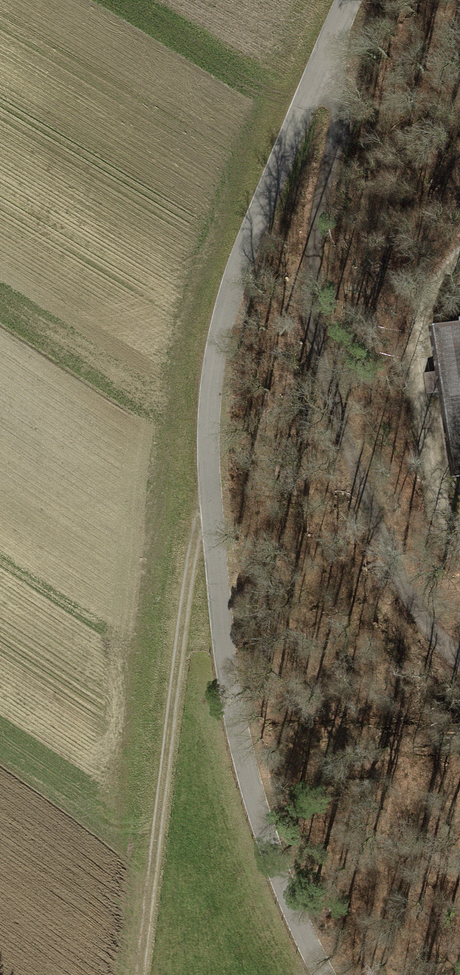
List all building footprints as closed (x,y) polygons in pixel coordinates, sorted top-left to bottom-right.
[(433,324),(455,476),(459,476),(459,320),(433,324)]
